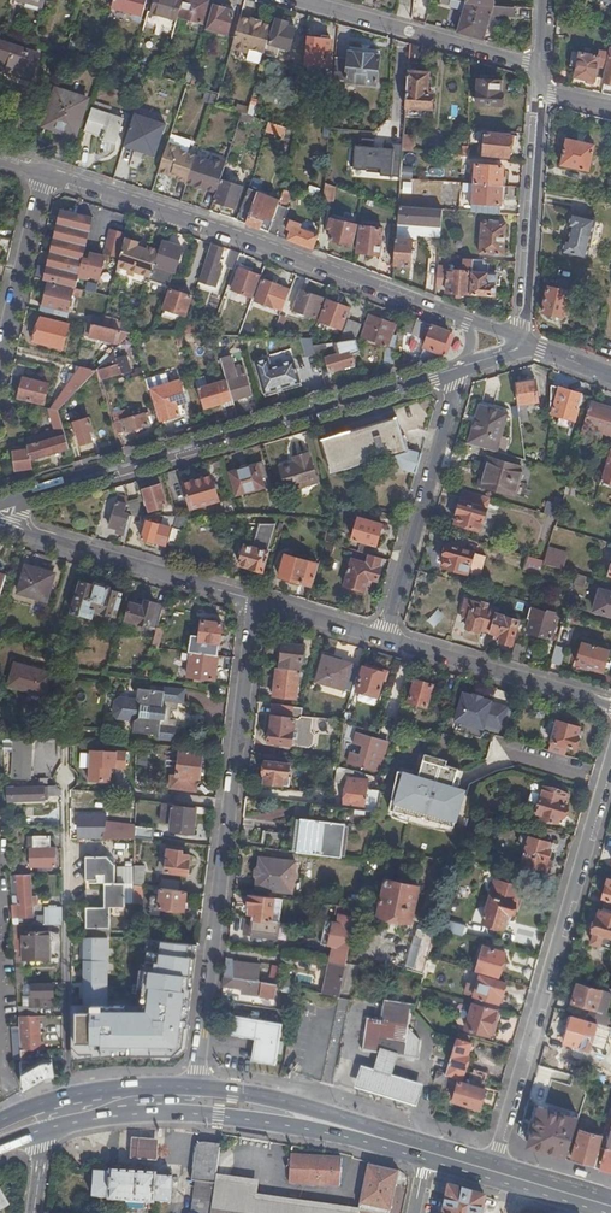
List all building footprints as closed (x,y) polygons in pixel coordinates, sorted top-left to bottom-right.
[(45,0),(18,0),(24,1),(23,5),(42,11),(45,0)] [(112,6),(132,12),(131,15),(133,18),(141,21),(147,0),(114,0),(112,6)] [(183,0),(153,0),(150,12),(177,19),(183,0)] [(203,23),(209,0),(184,0),(180,17),(203,23)] [(413,8),(426,9),(426,0),(413,0),(413,8)] [(470,36),(479,5),(473,3),(466,2),(458,0),(445,0),(444,1),(460,5),(465,5),(457,33),(470,36)] [(208,29),(228,34),(234,11),(225,9),(225,8),(214,5),(208,29)] [(470,36),(484,40),(490,16),(514,18),(514,7),(493,6),(479,5),(470,36)] [(150,12),(148,11),(145,23),(174,31),(177,19),(150,12)] [(265,51),(272,26),(262,22),(262,21),(251,18),(251,19),(240,16),(232,47),(248,51),(250,46),(265,51)] [(270,43),(290,49),(296,29),(287,26),(289,22),(277,19),(270,43)] [(306,63),(328,66),(331,40),(309,37),(306,63)] [(31,78),(39,55),(0,42),(0,68),(31,78)] [(418,62),(420,47),(410,44),(409,61),(418,62)] [(345,82),(376,85),(379,55),(349,52),(345,82)] [(595,78),(604,80),(610,54),(600,52),(598,58),(572,52),(570,66),(578,68),(576,77),(594,81),(595,78)] [(106,61),(112,63),(112,60),(109,59),(110,56),(102,53),(100,59),(106,61)] [(151,73),(160,76),(165,60),(155,57),(151,73)] [(301,84),(303,66),(292,65),(290,83),(301,84)] [(408,72),(405,107),(431,109),(432,93),(426,92),(428,73),(408,72)] [(500,92),(501,81),(478,79),(477,104),(502,106),(503,92),(500,92)] [(75,133),(87,99),(56,89),(44,125),(55,128),(55,127),(75,133)] [(252,116),(258,99),(252,97),(249,107),(247,115),(252,116)] [(247,115),(249,107),(238,104),(235,111),(241,113),(247,115)] [(122,119),(91,108),(84,130),(102,136),(101,139),(102,139),(102,138),(114,142),(122,119)] [(269,122),(266,134),(284,138),(287,125),(269,122)] [(160,139),(128,129),(122,148),(131,151),(130,153),(153,160),(160,139)] [(483,154),(508,157),(511,136),(485,133),(483,154)] [(199,143),(171,134),(168,142),(181,147),(180,150),(195,154),(199,143)] [(403,150),(411,151),(413,135),(403,134),(403,145),(403,150)] [(594,145),(566,139),(561,165),(588,171),(594,145)] [(168,142),(158,172),(170,176),(171,173),(178,175),(177,179),(186,182),(195,154),(180,150),(181,147),(168,142)] [(403,150),(403,145),(396,145),(396,151),(357,148),(355,170),(367,171),(367,169),(382,170),(382,176),(401,178),(403,150)] [(186,182),(186,183),(195,186),(194,187),(205,190),(205,189),(216,192),(220,179),(226,159),(210,154),(209,158),(195,154),(186,182)] [(474,184),(501,186),(502,167),(476,165),(475,180),(474,184)] [(413,170),(404,169),(403,179),(413,180),(413,170)] [(216,192),(213,201),(235,208),(243,187),(220,179),(216,192)] [(412,182),(402,181),(401,191),(411,191),(412,182)] [(334,187),(325,183),(322,200),(333,201),(334,187)] [(463,183),(463,191),(474,192),(474,184),(465,183),(463,183)] [(472,212),(500,214),(501,186),(474,184),(474,192),(472,212)] [(318,189),(306,186),(304,194),(315,198),(318,189)] [(247,189),(236,220),(268,232),(273,218),(279,201),(247,189)] [(440,226),(442,210),(398,206),(398,211),(396,235),(408,236),(412,238),(412,229),(408,227),(408,224),(440,226)] [(46,281),(65,286),(76,289),(83,260),(80,259),(83,245),(87,231),(90,217),(63,210),(60,225),(56,239),(53,253),(49,267),(46,281)] [(596,218),(571,212),(567,227),(572,228),(569,240),(565,239),(561,253),(586,259),(596,218)] [(273,218),(268,232),(278,236),(283,222),(273,218)] [(329,240),(351,245),(356,225),(335,220),(329,240)] [(479,253),(504,255),(506,224),(481,223),(479,253)] [(290,224),(284,238),(312,249),(318,235),(290,224)] [(357,252),(379,255),(382,229),(360,226),(357,252)] [(125,237),(126,233),(110,229),(105,246),(121,250),(125,237)] [(138,241),(125,237),(121,250),(117,266),(149,277),(153,264),(158,249),(147,245),(146,248),(137,245),(138,242),(138,241)] [(409,266),(411,240),(395,238),(393,265),(409,266)] [(163,241),(155,265),(174,271),(181,248),(163,241)] [(212,244),(207,256),(202,272),(219,277),(222,267),(218,265),(224,247),(212,244)] [(233,270),(240,253),(232,250),(226,267),(233,270)] [(99,279),(104,257),(90,253),(88,260),(84,258),(80,274),(99,279)] [(438,257),(437,276),(444,276),(446,258),(438,257)] [(446,292),(470,294),(472,278),(473,260),(463,259),(463,267),(458,267),(458,271),(447,270),(446,292)] [(487,274),(488,261),(473,260),(472,278),(470,294),(495,296),(496,285),(495,285),(495,274),(487,274)] [(155,265),(153,264),(149,277),(149,279),(169,285),(171,280),(174,271),(155,265)] [(149,277),(117,266),(115,274),(146,285),(149,279),(149,277)] [(251,297),(259,275),(239,268),(231,290),(251,297)] [(219,277),(202,272),(200,278),(216,283),(219,277)] [(282,286),(263,280),(255,301),(274,308),(282,286)] [(426,284),(413,283),(413,288),(425,292),(426,284)] [(48,285),(42,311),(66,317),(71,294),(81,297),(82,290),(76,289),(65,286),(65,288),(48,285)] [(569,292),(548,287),(541,312),(563,317),(569,292)] [(191,296),(170,289),(163,311),(184,318),(191,296)] [(318,319),(326,299),(300,291),(294,311),(318,319)] [(328,299),(320,321),(326,324),(324,330),(331,332),(333,326),(341,329),(349,307),(328,299)] [(92,317),(91,323),(101,326),(103,318),(104,316),(100,315),(99,318),(92,317)] [(362,336),(395,348),(396,335),(393,334),(396,325),(370,315),(362,336)] [(68,323),(41,317),(35,342),(63,348),(68,323)] [(420,360),(441,353),(449,332),(408,317),(404,331),(426,340),(420,360)] [(101,326),(124,332),(125,326),(115,323),(115,321),(103,318),(101,326)] [(343,341),(356,339),(361,325),(350,320),(343,341)] [(121,343),(130,333),(124,332),(101,326),(91,323),(86,322),(84,335),(116,343),(117,342),(121,343)] [(306,357),(316,354),(316,353),(313,345),(312,339),(312,338),(301,338),(306,357)] [(351,354),(359,352),(356,339),(343,341),(326,343),(313,345),(316,353),(327,351),(327,347),(337,346),(339,354),(326,357),(330,371),(345,366),(354,364),(351,354)] [(384,363),(393,364),(395,348),(385,348),(384,363)] [(114,350),(96,370),(97,374),(100,373),(102,378),(121,373),(114,350)] [(232,398),(232,399),(251,393),(244,373),(231,377),(230,373),(231,371),(230,368),(233,367),(230,356),(220,359),(227,380),(232,398)] [(267,358),(254,363),(263,393),(300,382),(293,359),(270,366),(267,358)] [(58,410),(95,371),(75,366),(73,376),(68,375),(65,389),(52,409),(58,410)] [(165,376),(150,378),(151,386),(166,384),(165,376)] [(48,383),(24,377),(22,386),(18,385),(15,397),(44,404),(48,383)] [(188,399),(182,379),(150,388),(160,420),(179,415),(175,403),(188,399)] [(198,388),(204,408),(224,402),(224,400),(232,398),(227,380),(198,388)] [(535,381),(515,383),(517,404),(538,401),(535,381)] [(582,395),(551,385),(550,414),(575,421),(577,411),(582,395)] [(587,411),(590,397),(583,395),(579,408),(587,411)] [(590,403),(586,414),(583,426),(610,435),(610,410),(590,403)] [(480,404),(468,444),(496,452),(499,439),(501,440),(502,436),(508,413),(480,404)] [(30,459),(69,448),(58,410),(52,409),(48,408),(54,430),(27,437),(29,449),(13,451),(16,470),(26,468),(26,466),(31,465),(30,459)] [(114,422),(118,434),(148,424),(146,416),(149,416),(148,412),(114,422)] [(89,418),(74,422),(80,443),(92,440),(89,430),(92,429),(89,418)] [(415,474),(421,454),(406,450),(397,418),(321,440),(331,474),(394,455),(391,467),(415,474)] [(499,439),(496,452),(505,455),(510,438),(502,436),(501,440),(499,439)] [(298,461),(294,463),(279,467),(286,492),(317,483),(309,454),(297,457),(298,461)] [(489,469),(484,487),(513,496),(522,468),(488,458),(485,468),(489,469)] [(607,460),(600,481),(610,484),(610,461),(607,460)] [(267,476),(263,463),(230,472),(236,494),(263,487),(261,477),(267,476)] [(480,485),(484,487),(489,469),(485,468),(480,485)] [(212,476),(184,484),(191,509),(219,501),(212,476)] [(160,484),(143,490),(149,511),(167,506),(160,484)] [(489,498),(463,490),(460,504),(458,503),(455,504),(454,510),(456,512),(457,513),(457,514),(455,524),(480,531),(489,498)] [(132,516),(143,516),(138,499),(128,501),(129,506),(132,516)] [(120,541),(124,542),(132,517),(126,516),(129,506),(117,503),(109,527),(116,529),(118,530),(117,534),(122,535),(120,541)] [(176,516),(168,544),(178,547),(188,516),(176,516)] [(358,551),(370,555),(373,556),(382,524),(358,517),(352,539),(361,542),(358,551)] [(171,528),(147,521),(141,540),(153,543),(154,543),(165,546),(171,528)] [(274,524),(259,523),(257,530),(252,529),(247,545),(245,545),(239,565),(263,572),(268,552),(267,551),(274,524)] [(485,556),(448,545),(444,557),(445,557),(443,567),(479,577),(485,556)] [(570,552),(549,546),(544,563),(565,569),(570,552)] [(279,577),(312,586),(318,565),(285,555),(279,577)] [(377,581),(384,559),(373,556),(370,555),(367,564),(352,559),(344,586),(365,592),(369,579),(377,581)] [(523,571),(539,575),(543,564),(543,561),(527,557),(523,571)] [(54,575),(26,566),(18,594),(47,602),(54,575)] [(582,586),(585,577),(576,574),(573,584),(582,586)] [(117,609),(122,593),(80,581),(71,612),(92,619),(94,610),(111,615),(114,608),(117,609)] [(600,590),(593,611),(610,617),(610,594),(600,590)] [(149,624),(157,627),(158,622),(163,605),(144,600),(144,602),(142,606),(132,603),(130,603),(125,619),(148,626),(149,624)] [(480,629),(491,632),(496,614),(498,609),(487,605),(488,603),(482,602),(482,604),(475,602),(466,600),(463,610),(465,610),(463,618),(468,619),(466,628),(479,632),(480,629)] [(530,607),(523,631),(526,632),(524,638),(536,642),(537,639),(538,635),(549,639),(551,639),(555,623),(552,622),(555,612),(547,609),(546,612),(530,607)] [(496,614),(491,632),(501,635),(500,641),(512,645),(519,620),(496,614)] [(221,623),(201,620),(198,641),(205,642),(204,652),(217,653),(221,623)] [(157,627),(151,647),(157,648),(164,624),(158,622),(157,627)] [(280,668),(299,670),(300,663),(302,664),(304,646),(282,643),(282,648),(278,650),(278,657),(281,659),(280,668)] [(609,651),(582,643),(576,664),(603,672),(609,651)] [(511,661),(520,663),(525,647),(519,645),(516,644),(511,661)] [(555,646),(550,663),(560,665),(565,649),(555,646)] [(214,680),(217,656),(190,652),(187,676),(214,680)] [(352,690),(359,666),(324,655),(316,681),(351,692),(352,690)] [(51,674),(14,664),(8,688),(45,698),(51,674)] [(364,668),(359,666),(352,690),(377,697),(384,674),(374,671),(373,667),(366,665),(364,668)] [(295,699),(299,670),(280,668),(276,668),(273,696),(295,699)] [(432,686),(414,680),(408,702),(426,708),(432,686)] [(184,697),(184,690),(164,688),(163,692),(138,689),(136,700),(119,698),(114,702),(113,713),(117,719),(134,721),(133,732),(159,735),(158,739),(179,741),(180,728),(175,728),(176,720),(170,719),(171,709),(177,710),(178,702),(183,703),(184,697)] [(492,701),(483,698),(472,695),(463,692),(454,721),(483,730),(485,724),(501,729),(508,708),(491,703),(492,701)] [(301,716),(302,708),(272,704),(267,743),(309,748),(313,744),(314,735),(311,732),(313,721),(311,718),(301,716)] [(540,708),(534,708),(532,714),(536,718),(541,718),(544,712),(540,708)] [(567,747),(574,749),(578,736),(577,735),(578,731),(579,728),(557,721),(551,742),(567,747)] [(443,732),(439,746),(450,749),(454,736),(443,732)] [(379,771),(387,742),(355,733),(347,762),(379,771)] [(13,740),(12,763),(31,763),(31,741),(13,740)] [(567,747),(551,742),(548,751),(564,756),(567,747)] [(127,769),(128,752),(91,750),(90,781),(111,782),(112,768),(127,769)] [(200,778),(203,755),(180,752),(177,775),(171,774),(169,787),(196,790),(197,778),(200,778)] [(452,791),(453,786),(458,769),(458,768),(446,765),(447,760),(425,754),(418,777),(398,772),(390,811),(394,812),(454,827),(455,827),(464,794),(452,791)] [(31,763),(12,763),(12,777),(30,778),(31,763)] [(269,776),(269,784),(287,786),(289,766),(265,763),(264,776),(269,776)] [(353,771),(338,767),(336,767),(334,783),(347,785),(343,808),(311,804),(311,806),(376,814),(378,802),(364,800),(366,781),(352,779),(353,771)] [(458,769),(453,786),(458,787),(463,771),(458,769)] [(12,786),(6,786),(6,801),(47,800),(47,796),(60,796),(60,789),(58,788),(55,786),(43,786),(43,788),(12,788),(12,786)] [(570,795),(543,787),(536,814),(541,815),(540,818),(557,823),(560,816),(564,817),(567,805),(570,795)] [(173,804),(162,802),(160,820),(171,822),(170,830),(192,832),(195,808),(173,805),(173,804)] [(311,806),(309,821),(373,828),(376,814),(311,806)] [(453,831),(454,827),(394,812),(393,816),(402,820),(415,824),(425,827),(437,829),(446,830),(453,831)] [(366,861),(370,843),(373,828),(309,821),(293,819),(289,852),(366,861)] [(106,823),(103,839),(134,839),(134,837),(134,826),(106,823)] [(154,828),(134,826),(134,837),(153,839),(154,828)] [(34,837),(34,848),(49,848),(49,837),(34,837)] [(549,842),(529,837),(522,864),(547,871),(550,862),(548,861),(551,850),(548,849),(549,842)] [(181,854),(182,848),(169,847),(168,852),(167,852),(165,871),(188,874),(189,862),(188,862),(189,855),(181,854)] [(49,848),(34,848),(30,848),(30,867),(54,867),(54,848),(49,848)] [(85,908),(86,938),(110,938),(110,908),(124,907),(124,904),(124,884),(118,884),(116,884),(116,865),(115,865),(115,861),(111,857),(108,857),(107,857),(85,857),(85,884),(103,884),(104,907),(85,908)] [(295,862),(259,858),(256,889),(292,893),(295,862)] [(463,867),(456,865),(451,880),(457,881),(459,882),(463,867)] [(133,885),(142,886),(143,886),(143,866),(134,866),(134,868),(133,884),(133,885)] [(118,868),(118,884),(124,884),(133,884),(134,868),(118,868)] [(12,904),(12,917),(32,917),(31,903),(36,903),(36,894),(31,894),(30,875),(10,875),(10,885),(17,885),(18,904),(12,904)] [(418,886),(385,879),(381,898),(378,899),(376,905),(379,907),(377,916),(410,923),(418,886)] [(161,883),(160,888),(161,888),(177,890),(178,882),(161,880),(161,883)] [(457,881),(451,880),(449,888),(454,890),(457,881)] [(603,908),(610,910),(610,880),(608,880),(603,898),(606,899),(603,908)] [(124,884),(124,904),(133,905),(133,903),(133,885),(133,884),(124,884)] [(133,885),(133,903),(142,904),(142,886),(133,885)] [(184,904),(186,891),(177,890),(161,888),(160,897),(151,896),(150,907),(180,911),(181,904),(184,904)] [(454,890),(449,888),(441,915),(447,917),(454,890)] [(515,898),(493,891),(492,896),(491,896),(483,923),(503,929),(507,914),(512,915),(512,914),(514,914),(517,905),(515,904),(515,903),(514,903),(515,898)] [(252,919),(278,922),(271,921),(272,913),(279,914),(282,899),(249,895),(247,907),(253,908),(252,919)] [(323,993),(339,996),(345,963),(352,932),(353,923),(356,908),(340,906),(339,915),(337,914),(336,922),(324,920),(319,943),(333,946),(324,991),(323,993)] [(44,907),(44,925),(46,925),(61,925),(61,907),(44,907)] [(600,911),(598,918),(597,918),(593,932),(594,933),(590,944),(610,950),(610,914),(600,911)] [(252,919),(245,918),(243,935),(278,940),(278,933),(277,933),(278,922),(252,919)] [(437,928),(465,937),(468,927),(440,919),(437,928)] [(13,924),(15,958),(23,958),(24,959),(48,959),(48,941),(48,932),(46,932),(46,925),(44,925),(13,924)] [(424,973),(429,957),(435,934),(425,931),(420,948),(412,946),(406,968),(424,973)] [(178,957),(180,943),(162,941),(158,975),(180,977),(182,958),(178,957)] [(498,977),(506,953),(484,946),(476,970),(498,977)] [(527,966),(530,956),(514,952),(512,961),(527,966)] [(225,965),(224,977),(258,982),(260,966),(232,963),(232,966),(225,965)] [(85,967),(85,993),(102,993),(102,966),(85,967)] [(282,977),(273,975),(271,983),(284,986),(285,983),(281,982),(282,977)] [(477,986),(474,996),(499,1003),(501,995),(503,996),(506,983),(480,975),(477,986)] [(224,977),(223,987),(241,989),(241,992),(259,995),(259,996),(269,997),(271,983),(258,982),(224,977)] [(592,1009),(606,1013),(606,1012),(610,995),(610,994),(578,984),(573,1003),(592,1009)] [(17,996),(17,1016),(36,1016),(36,1006),(53,1006),(53,985),(32,985),(32,996),(17,996)] [(468,994),(474,996),(477,986),(475,985),(474,987),(471,986),(468,994)] [(411,1011),(413,1011),(419,991),(410,990),(408,1003),(383,1000),(382,1007),(411,1011)] [(102,993),(85,993),(84,993),(84,1007),(85,1007),(102,1007),(103,994),(102,993)] [(497,1012),(497,1009),(473,1002),(466,1028),(490,1035),(494,1020),(497,1021),(499,1012),(497,1012)] [(102,1007),(85,1007),(85,1049),(102,1049),(102,1007)] [(400,1023),(408,1030),(411,1011),(382,1007),(380,1020),(400,1023)] [(588,1021),(598,1024),(607,1027),(610,1014),(606,1012),(606,1013),(592,1009),(588,1021)] [(19,1040),(19,1050),(30,1050),(42,1050),(42,1043),(38,1043),(38,1016),(36,1016),(17,1016),(18,1029),(26,1029),(27,1040),(22,1040),(22,1037),(20,1037),(19,1040)] [(282,1023),(232,1016),(229,1035),(256,1039),(252,1061),(276,1064),(282,1023)] [(588,1021),(572,1016),(564,1043),(589,1051),(591,1047),(598,1049),(600,1043),(593,1041),(598,1024),(588,1021)] [(379,1052),(397,1055),(417,1057),(420,1040),(408,1030),(400,1023),(380,1020),(367,1018),(362,1049),(379,1052)] [(467,1042),(457,1039),(450,1064),(464,1068),(466,1067),(469,1057),(467,1055),(468,1052),(465,1051),(467,1042)] [(144,1055),(143,1068),(177,1067),(177,1052),(163,1052),(155,1052),(155,1048),(146,1048),(146,1055),(144,1055)] [(19,1050),(21,1091),(45,1078),(53,1077),(51,1062),(40,1064),(38,1066),(36,1064),(33,1065),(30,1050),(19,1050)] [(337,1081),(418,1105),(423,1085),(391,1076),(397,1055),(379,1052),(373,1070),(343,1061),(337,1081)] [(443,1086),(446,1075),(446,1074),(437,1071),(433,1083),(443,1086)] [(458,1081),(459,1079),(446,1075),(443,1086),(442,1087),(456,1091),(453,1101),(479,1109),(485,1089),(458,1081)] [(532,1149),(566,1159),(579,1119),(539,1107),(529,1143),(532,1149)] [(605,1149),(610,1129),(605,1127),(603,1137),(600,1147),(605,1149)] [(610,1173),(610,1129),(605,1149),(599,1169),(610,1173)] [(595,1165),(600,1147),(603,1137),(581,1131),(572,1159),(595,1165)] [(134,1139),(133,1160),(161,1161),(161,1140),(134,1139)] [(220,1146),(202,1143),(200,1143),(198,1145),(196,1147),(195,1150),(191,1181),(195,1182),(191,1212),(210,1212),(213,1194),(215,1180),(220,1146)] [(594,1168),(599,1169),(605,1149),(600,1147),(595,1165),(594,1168)] [(289,1156),(287,1188),(340,1191),(341,1159),(289,1156)] [(367,1166),(358,1210),(374,1212),(389,1212),(398,1172),(367,1166)] [(154,1204),(154,1202),(170,1203),(172,1177),(156,1176),(156,1174),(109,1171),(109,1173),(93,1172),(92,1198),(107,1198),(107,1201),(154,1204)] [(260,1186),(215,1180),(213,1194),(258,1200),(260,1186)] [(485,1196),(448,1186),(443,1212),(482,1212),(485,1196)] [(9,1206),(0,1191),(0,1211),(9,1206)] [(269,1201),(268,1201),(258,1200),(213,1194),(210,1212),(267,1212),(269,1201)] [(269,1201),(267,1212),(307,1212),(308,1207),(269,1201)]
